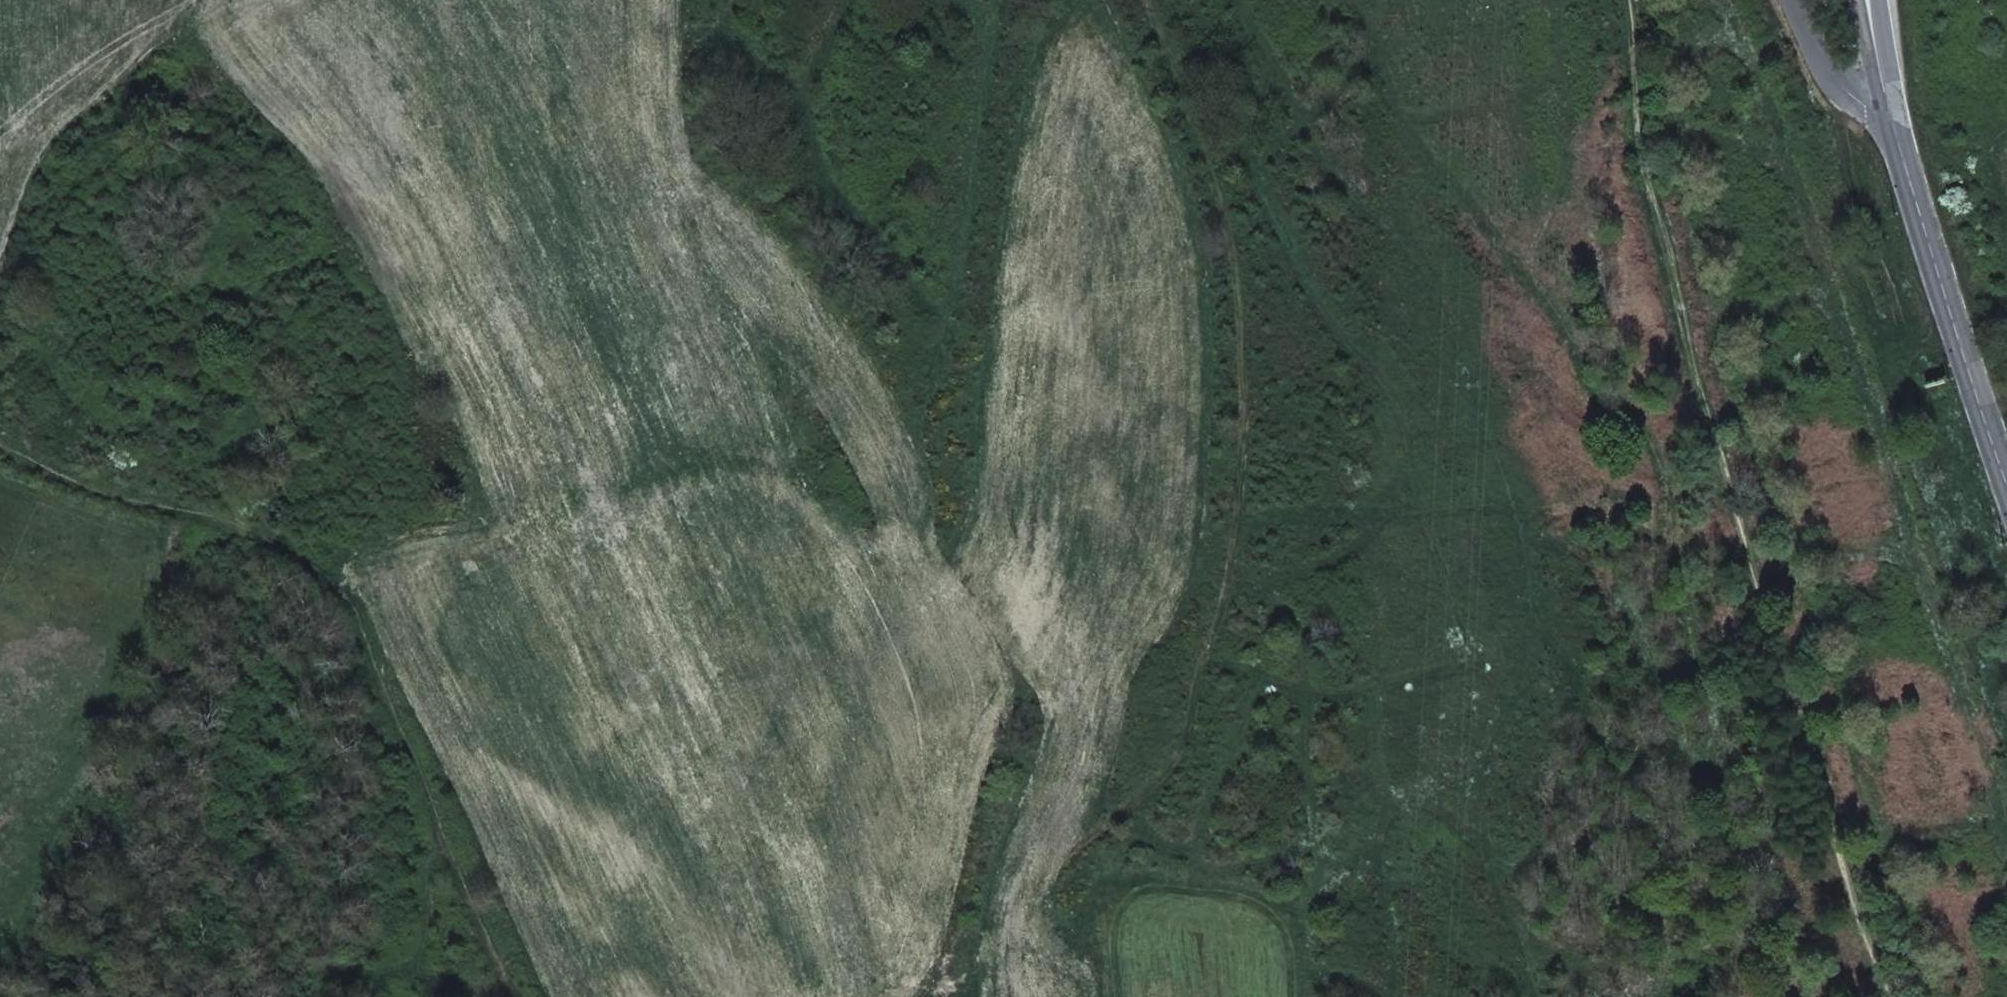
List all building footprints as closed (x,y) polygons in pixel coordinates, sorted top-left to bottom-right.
[(1666,38),(1675,36),(1672,19),(1662,21),(1666,38)]
